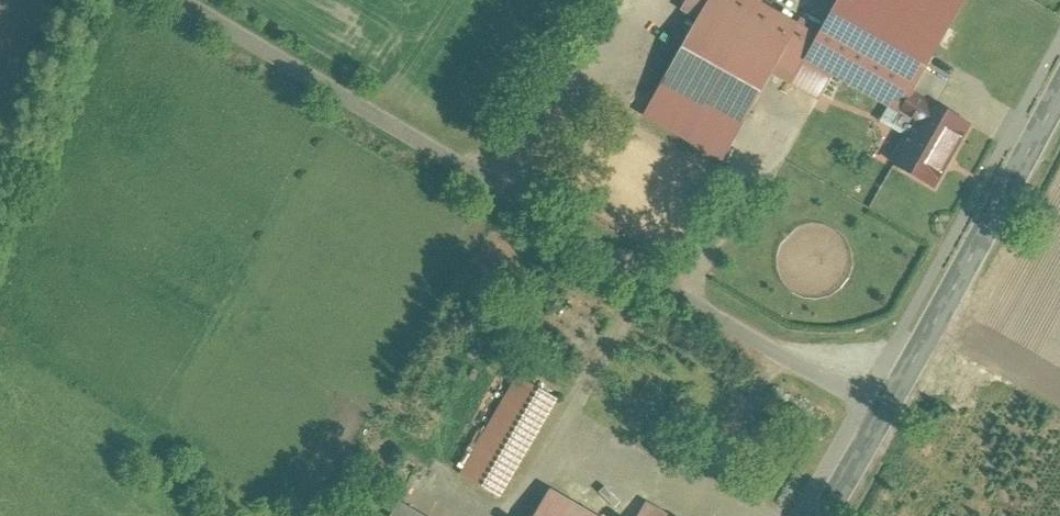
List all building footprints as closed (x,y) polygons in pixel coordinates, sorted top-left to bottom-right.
[(902,112),(912,93),(925,70),(966,0),(838,0),(840,1),(823,31),(802,19),(799,24),(758,0),(690,0),(684,10),(699,19),(644,116),(723,161),(772,75),(819,102),(835,74),(891,105),(902,112)] [(925,70),(912,93),(935,107),(949,84),(925,70)] [(893,165),(932,187),(968,125),(935,107),(912,93),(902,112),(918,121),(908,139),(893,165)] [(908,139),(918,121),(902,112),(891,105),(880,123),(908,139)] [(516,376),(460,474),(501,497),(557,399),(516,376)] [(540,515),(588,515),(552,495),(540,515)] [(398,501),(390,515),(424,515),(398,501)] [(647,504),(640,515),(668,515),(647,504)]
